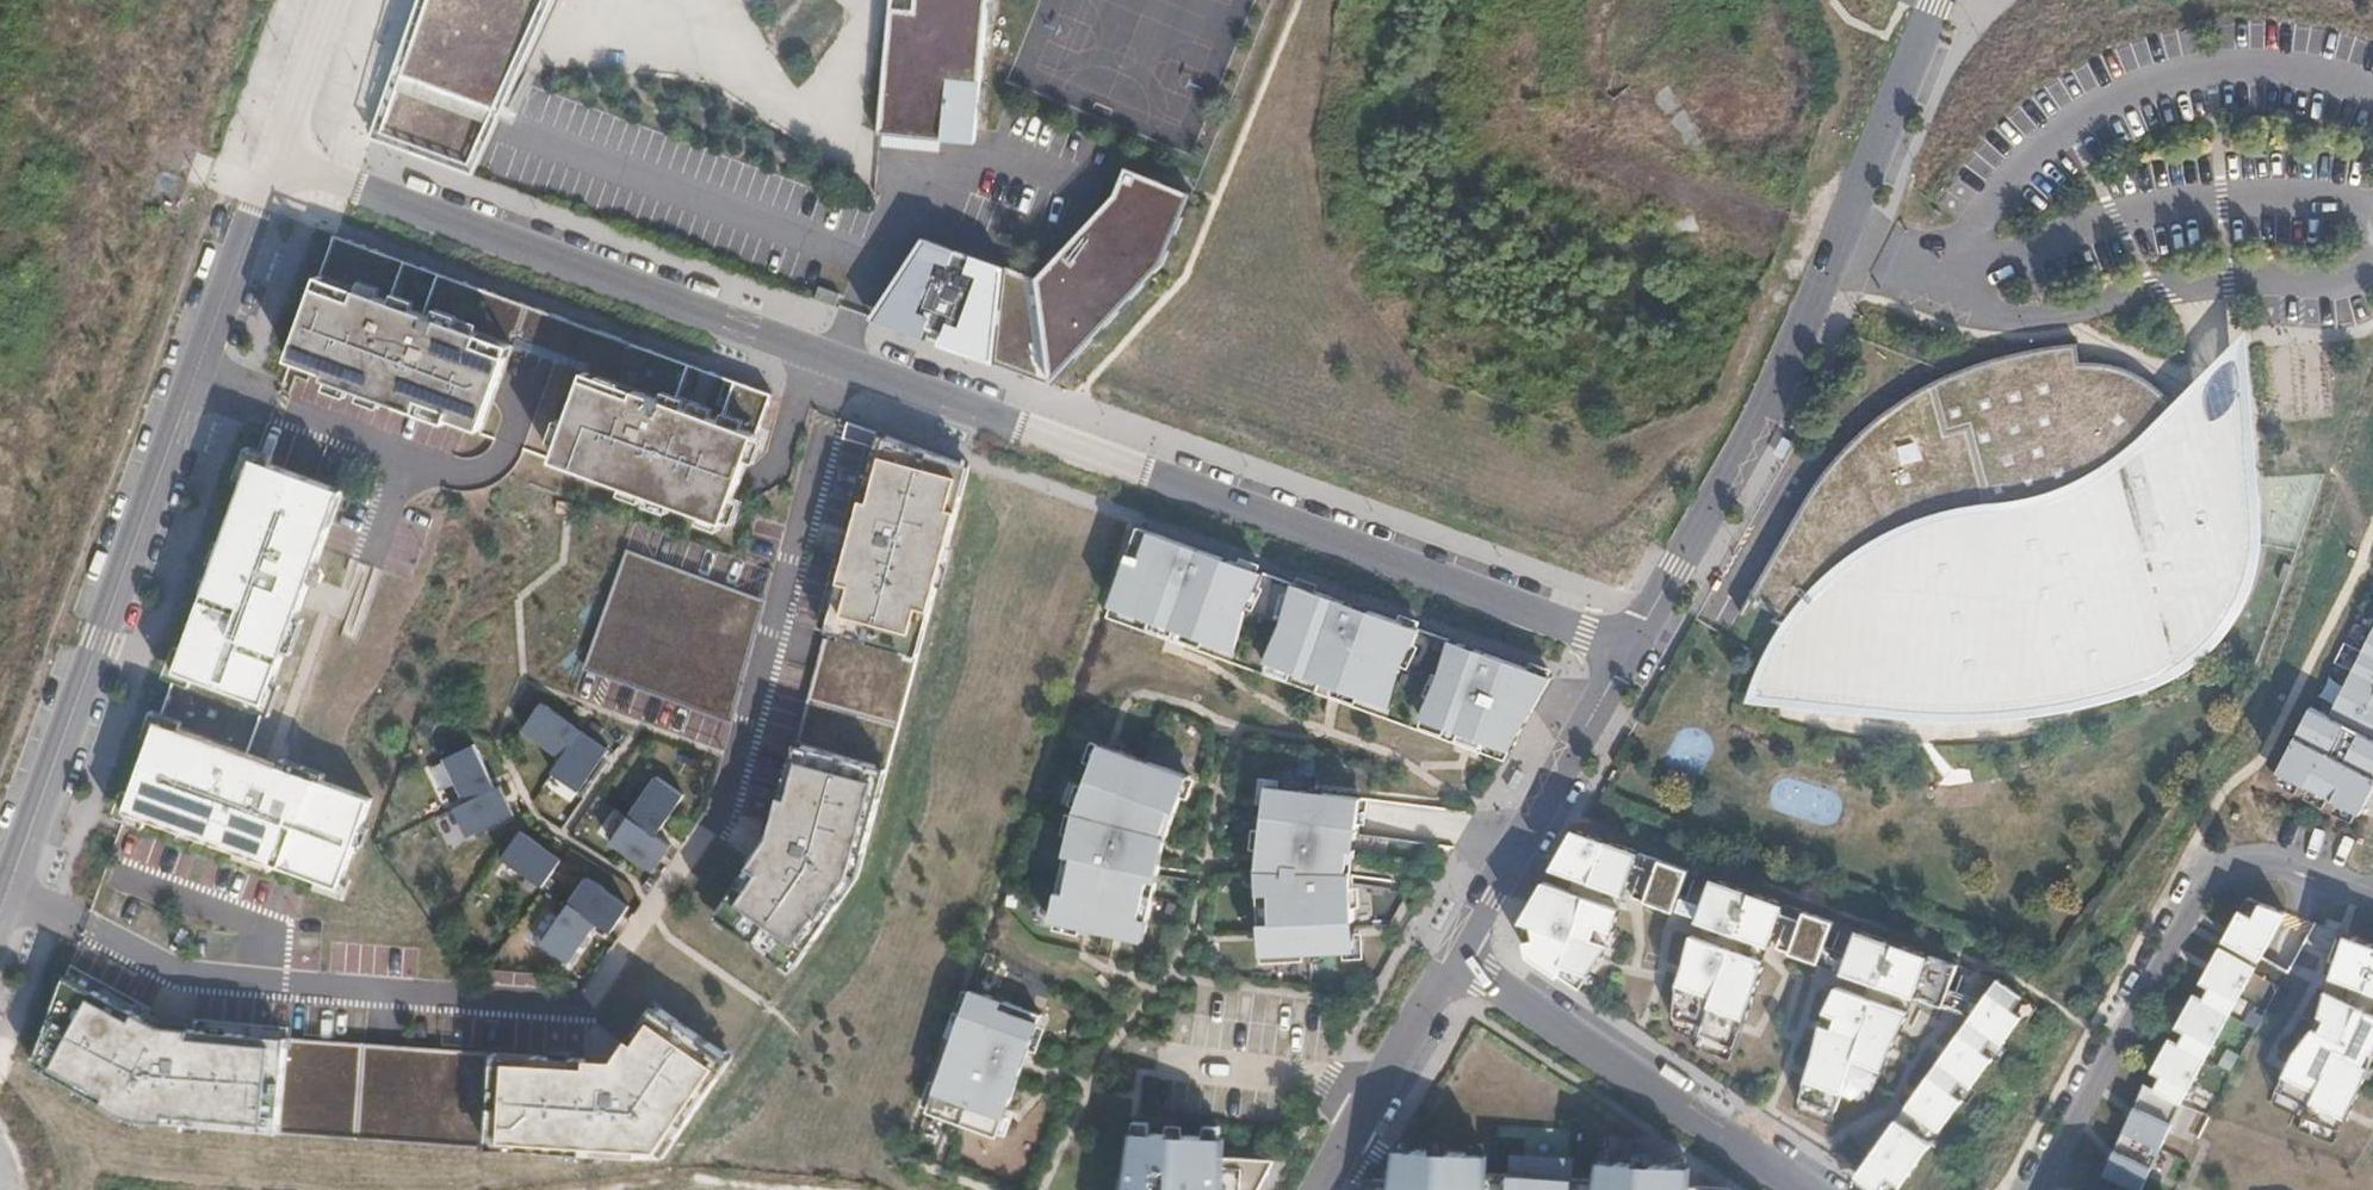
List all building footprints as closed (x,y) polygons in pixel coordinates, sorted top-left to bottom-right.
[(490,0),(426,0),(395,91),(446,108),(473,51),(514,71),(535,26),(494,7),(496,2),(490,0)] [(496,2),(494,7),(535,26),(547,0),(490,0),(496,2)] [(875,138),(972,147),(985,4),(988,0),(889,0),(875,138)] [(446,108),(395,91),(378,138),(468,170),(514,71),(473,51),(446,108)] [(1020,377),(1050,388),(1161,267),(1190,196),(1123,170),(1112,197),(1035,281),(922,240),(875,313),(938,335),(991,354),(990,366),(1020,377)] [(724,527),(770,398),(734,385),(720,425),(696,416),(674,408),(688,369),(437,278),(423,318),(390,306),(404,267),(395,263),(333,241),(287,370),(511,450),(543,362),(616,388),(584,477),(724,527)] [(817,290),(813,303),(833,310),(838,297),(817,290)] [(1756,698),(1754,707),(1780,712),(1824,719),(1874,725),(1942,728),(2003,727),(2049,723),(2103,711),(2147,696),(2192,677),(2209,663),(2229,642),(2251,607),(2260,582),(2266,558),(2268,540),(2253,338),(2180,408),(2182,412),(2179,417),(2209,447),(2230,440),(2252,437),(2253,454),(2257,500),(2258,537),(2255,567),(2243,598),(2232,619),(2218,636),(2196,656),(2171,674),(2147,688),(2121,697),(2097,704),(2073,708),(2052,708),(2008,712),(1965,714),(1906,714),(1865,711),(1822,707),(1789,703),(1756,698)] [(1754,604),(1794,620),(1808,603),(1837,573),(1871,547),(1904,528),(1950,513),(1991,507),(2032,502),(2071,491),(2106,471),(2172,415),(2155,399),(2134,385),(2108,375),(2077,374),(2077,356),(2043,358),(2000,368),(1960,379),(1928,394),(1896,415),(1867,438),(1837,469),(1811,503),(1754,604)] [(2182,412),(2180,408),(2172,415),(2106,471),(2071,491),(2032,502),(1991,507),(1950,513),(1904,528),(1871,547),(1837,573),(1808,603),(1794,620),(1775,646),(1761,673),(1756,698),(1789,703),(1822,707),(1865,711),(1906,714),(1965,714),(2008,712),(2052,708),(2073,708),(2097,704),(2121,697),(2147,688),(2171,674),(2196,656),(2218,636),(2232,619),(2243,598),(2255,567),(2258,537),(2257,500),(2253,454),(2252,437),(2230,440),(2209,447),(2179,417),(2182,412)] [(849,426),(846,425),(841,442),(875,452),(852,536),(862,538),(854,566),(844,563),(825,636),(773,829),(782,831),(779,844),(765,863),(758,858),(715,920),(793,974),(858,881),(968,469),(859,430),(849,426)] [(875,452),(841,442),(819,527),(852,536),(875,452)] [(342,495),(253,463),(126,816),(340,893),(372,804),(247,760),(342,495)] [(635,527),(574,701),(723,755),(772,576),(635,527)] [(1503,763),(1551,678),(1140,529),(1107,620),(1174,644),(1334,702),(1466,750),(1503,763)] [(825,636),(844,563),(811,555),(792,626),(825,636)] [(2294,566),(2287,563),(2281,581),(2288,583),(2294,566)] [(2365,814),(2372,798),(2372,637),(2333,717),(2313,707),(2282,771),(2365,814)] [(540,708),(522,735),(561,762),(551,777),(579,796),(608,754),(540,708)] [(1111,749),(1101,746),(1077,813),(1067,857),(1076,859),(1067,895),(1059,893),(1052,923),(1088,931),(1145,943),(1150,923),(1142,921),(1151,882),(1158,884),(1164,861),(1135,854),(1143,831),(1168,840),(1191,778),(1111,749)] [(473,749),(444,763),(465,807),(454,812),(469,842),(514,820),(499,791),(495,793),(473,749)] [(585,821),(613,838),(647,778),(619,762),(585,821)] [(775,804),(783,775),(754,767),(746,796),(775,804)] [(652,877),(670,850),(656,839),(683,799),(657,781),(611,848),(652,877)] [(1355,863),(1363,799),(1269,788),(1261,851),(1290,855),(1287,874),(1258,874),(1259,898),(1271,897),(1273,926),(1261,926),(1263,957),(1358,952),(1353,875),(1319,871),(1321,858),(1355,863)] [(1164,861),(1168,840),(1143,831),(1135,854),(1164,861)] [(1599,885),(1677,911),(1691,871),(1661,861),(1658,871),(1638,864),(1642,853),(1577,831),(1554,870),(1579,878),(1578,882),(1597,890),(1599,885)] [(520,836),(502,863),(543,891),(561,865),(520,836)] [(1290,855),(1261,851),(1258,874),(1287,874),(1290,855)] [(1788,905),(1715,879),(1700,922),(1822,965),(1837,922),(1807,912),(1803,922),(1784,915),(1788,905)] [(587,883),(542,949),(568,968),(596,928),(610,937),(629,911),(587,883)] [(1532,957),(1581,990),(1613,945),(1624,910),(1581,895),(1582,892),(1575,890),(1574,892),(1546,883),(1524,922),(1542,928),(1539,939),(1528,941),(1532,957)] [(2288,913),(2248,899),(2235,924),(2246,930),(2239,943),(2228,936),(2225,941),(2261,961),(2288,913)] [(1524,922),(1528,941),(1539,939),(1542,928),(1524,922)] [(2246,930),(2235,924),(2231,930),(2228,936),(2239,943),(2246,930)] [(1898,944),(1860,931),(1845,973),(1883,986),(1888,972),(1878,969),(1882,956),(1892,960),(1898,944)] [(2347,935),(2333,977),(2365,989),(2362,996),(2372,1000),(2372,944),(2347,935)] [(1735,1048),(1768,961),(1754,956),(1755,952),(1733,944),(1731,949),(1695,936),(1691,953),(1703,955),(1700,968),(1688,966),(1680,983),(1676,1016),(1704,1025),(1701,1034),(1735,1048)] [(1946,1008),(1961,966),(1898,944),(1892,960),(1882,956),(1878,969),(1888,972),(1883,986),(1882,988),(1892,992),(1893,989),(1946,1008)] [(2211,989),(2205,1000),(2232,1015),(2258,967),(2222,948),(2210,968),(2202,984),(2211,989)] [(1703,955),(1691,953),(1688,966),(1700,968),(1703,955)] [(1854,1172),(1882,1189),(1901,1189),(1934,1144),(1926,1139),(1934,1127),(1942,1132),(1965,1100),(1955,1093),(1962,1084),(1972,1090),(1995,1059),(1984,1051),(1992,1041),(2002,1049),(2025,1017),(2015,1010),(2025,998),(2000,980),(1854,1172)] [(162,1034),(66,982),(60,1000),(34,1072),(101,1108),(132,1125),(326,1139),(468,1149),(573,1157),(663,1163),(699,1112),(732,1063),(653,1009),(615,1065),(615,1075),(593,1073),(594,1064),(388,1052),(260,1042),(162,1034)] [(1820,1033),(1799,1097),(1835,1110),(1845,1080),(1871,1089),(1885,1063),(1890,1049),(1910,1012),(1891,1004),(1892,1000),(1876,995),(1876,999),(1838,986),(1825,1010),(1838,1018),(1834,1036),(1820,1033)] [(2368,1010),(2367,1013),(2361,1010),(2362,1008),(2328,991),(2319,1023),(2298,1051),(2277,1093),(2311,1105),(2306,1117),(2343,1131),(2365,1085),(2372,1065),(2372,1048),(2367,1045),(2372,1034),(2372,1013),(2368,1010)] [(972,992),(928,1115),(999,1140),(1043,1017),(972,992)] [(2186,1034),(2180,1044),(2208,1059),(2232,1015),(2205,1000),(2195,995),(2185,1014),(2177,1029),(2186,1034)] [(1838,1018),(1825,1010),(1820,1033),(1834,1036),(1838,1018)] [(2162,1078),(2155,1090),(2183,1105),(2208,1059),(2180,1044),(2171,1039),(2161,1058),(2153,1072),(2162,1078)] [(2177,1122),(2142,1106),(2131,1129),(2165,1146),(2177,1122)] [(1133,1134),(1125,1189),(1262,1189),(1277,1162),(1227,1159),(1226,1140),(1179,1137),(1178,1146),(1170,1145),(1171,1137),(1133,1134)] [(1179,1137),(1171,1137),(1170,1145),(1178,1146),(1179,1137)] [(2119,1149),(2108,1175),(2142,1189),(2150,1189),(2160,1167),(2119,1149)] [(1733,1189),(1694,1187),(1693,1168),(1657,1166),(1656,1182),(1637,1181),(1638,1165),(1600,1162),(1598,1181),(1490,1175),(1490,1155),(1397,1150),(1393,1182),(1375,1181),(1369,1189),(1735,1189),(1733,1189)] [(1656,1182),(1657,1166),(1638,1165),(1637,1181),(1656,1182)]
